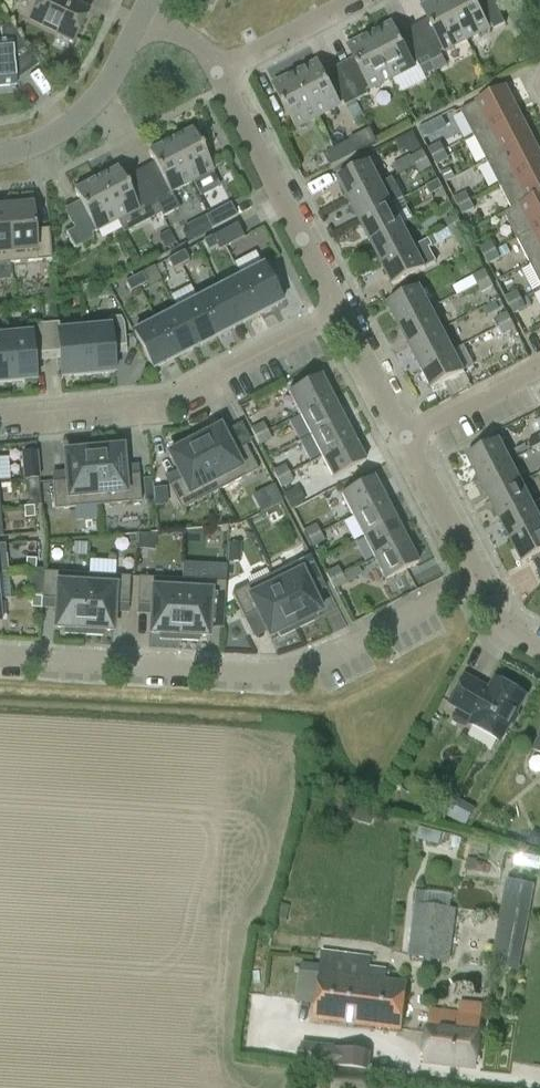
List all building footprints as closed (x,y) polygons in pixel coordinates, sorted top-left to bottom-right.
[(30,19),(74,40),(88,9),(69,0),(39,0),(30,19)] [(423,8),(439,39),(424,46),(432,62),(437,71),(448,66),(443,56),(441,52),(467,39),(447,0),(439,0),(423,8)] [(467,39),(492,25),(495,29),(506,23),(498,8),(483,16),(474,0),(447,0),(467,39)] [(27,47),(10,23),(5,25),(1,28),(2,38),(0,39),(0,86),(16,85),(13,57),(27,47)] [(393,24),(371,35),(392,77),(418,64),(420,67),(432,62),(424,46),(408,54),(393,24)] [(349,47),(365,77),(347,86),(355,101),(369,94),(367,91),(392,77),(371,35),(349,47)] [(318,63),(297,74),(318,116),(344,102),(346,106),(356,124),(365,120),(355,101),(347,86),(334,93),(318,63)] [(318,116),(297,74),(275,85),(297,127),(318,116)] [(461,110),(474,136),(519,113),(505,88),(461,110)] [(519,113),(474,136),(488,162),(533,141),(519,113)] [(192,129),(170,140),(191,182),(214,170),(192,129)] [(396,142),(400,150),(415,154),(422,150),(414,133),(396,142)] [(167,200),(168,199),(166,195),(191,182),(170,140),(148,151),(164,181),(148,190),(156,205),(164,219),(174,213),(167,200)] [(332,166),(357,153),(350,141),(326,154),(332,166)] [(500,186),(539,167),(539,155),(533,141),(488,162),(500,186)] [(433,158),(445,151),(441,143),(429,150),(433,158)] [(461,143),(445,151),(433,158),(438,166),(465,152),(461,143)] [(411,158),(416,167),(428,160),(423,152),(411,158)] [(420,175),(433,168),(428,160),(416,167),(420,175)] [(338,178),(349,200),(381,183),(370,161),(338,178)] [(96,179),(118,220),(139,209),(118,167),(96,179)] [(513,210),(539,197),(539,167),(500,186),(513,210)] [(441,174),(445,182),(455,177),(450,169),(441,174)] [(404,198),(394,178),(382,184),(381,183),(349,200),(360,221),(392,204),(404,198)] [(90,220),(67,233),(75,248),(94,238),(92,234),(118,220),(96,179),(74,190),(90,220)] [(440,181),(427,187),(431,196),(444,189),(440,181)] [(454,199),(459,208),(471,201),(466,193),(454,199)] [(513,211),(505,215),(518,239),(539,227),(539,197),(513,210),(513,211)] [(476,210),(471,201),(459,208),(463,216),(476,210)] [(10,204),(6,205),(11,264),(52,259),(49,231),(36,232),(35,223),(34,223),(33,205),(28,206),(28,203),(10,205),(10,204)] [(237,216),(230,203),(205,216),(212,229),(237,216)] [(403,225),(392,204),(360,221),(371,242),(403,225)] [(2,205),(0,205),(0,265),(11,264),(6,205),(2,205)] [(445,221),(449,230),(461,224),(457,216),(445,221)] [(211,237),(217,247),(219,250),(244,237),(237,223),(211,237)] [(465,232),(461,224),(449,230),(430,240),(435,247),(465,232)] [(371,242),(382,263),(415,247),(403,225),(371,242)] [(530,264),(539,259),(539,227),(518,239),(530,264)] [(217,247),(211,237),(203,241),(208,252),(217,247)] [(480,249),(484,257),(497,251),(506,246),(502,237),(480,249)] [(426,268),(415,247),(382,263),(394,285),(426,268)] [(484,257),(489,266),(502,260),(497,251),(484,257)] [(184,252),(176,256),(181,265),(189,261),(184,252)] [(181,265),(176,256),(168,260),(173,269),(181,265)] [(539,282),(539,259),(530,264),(539,282)] [(263,265),(241,277),(261,314),(282,303),(263,265)] [(473,278),(478,286),(490,278),(486,270),(473,278)] [(142,274),(134,278),(139,288),(147,283),(142,274)] [(241,277),(220,288),(239,325),(261,314),(241,277)] [(139,288),(134,278),(126,282),(131,292),(139,288)] [(495,286),(490,278),(478,286),(482,294),(495,286)] [(388,303),(400,326),(432,309),(420,286),(388,303)] [(220,288),(198,299),(218,336),(239,325),(220,288)] [(505,299),(510,307),(522,301),(518,292),(505,299)] [(218,336),(198,299),(177,310),(196,347),(218,336)] [(510,307),(514,315),(527,309),(522,301),(510,307)] [(410,346),(442,329),(432,309),(400,326),(410,346)] [(196,347),(177,310),(155,321),(175,359),(196,347)] [(500,328),(512,321),(508,313),(496,319),(500,328)] [(109,327),(84,329),(88,376),(115,373),(112,348),(126,347),(124,324),(121,317),(108,318),(109,327)] [(175,359),(155,321),(134,333),(153,370),(175,359)] [(516,329),(512,321),(500,328),(504,336),(516,329)] [(58,323),(44,324),(47,354),(60,353),(62,378),(88,376),(84,329),(59,332),(58,323)] [(30,334),(5,336),(9,383),(36,381),(33,355),(47,354),(44,324),(29,325),(30,334)] [(453,351),(442,329),(410,346),(421,367),(453,351)] [(9,383),(5,336),(0,337),(0,384),(9,383)] [(453,351),(421,367),(433,389),(465,372),(453,351)] [(332,397),(321,375),(288,392),(299,414),(332,397)] [(299,414),(311,435),(343,418),(332,397),(299,414)] [(311,435),(322,456),(354,440),(343,418),(311,435)] [(251,429),(255,437),(267,431),(263,423),(251,429)] [(192,436),(220,490),(258,470),(246,445),(233,452),(220,428),(211,432),(209,427),(192,436)] [(272,440),(267,431),(255,437),(260,446),(272,440)] [(220,490),(192,436),(175,445),(177,450),(169,454),(182,479),(168,486),(181,510),(220,490)] [(479,478),(511,461),(499,439),(468,456),(479,478)] [(354,440),(322,456),(333,478),(365,461),(354,440)] [(93,445),(98,506),(142,502),(139,474),(124,476),(122,448),(113,449),(112,444),(93,445)] [(98,506),(93,445),(74,447),(74,452),(65,453),(67,481),(52,482),(55,509),(98,506)] [(25,480),(29,480),(39,479),(37,452),(22,453),(25,480)] [(479,478),(490,499),(522,482),(511,461),(479,478)] [(273,472),(276,479),(289,473),(286,466),(273,472)] [(294,482),(289,473),(276,479),(281,489),(294,482)] [(341,494),(353,515),(385,499),(373,477),(341,494)] [(501,520),(533,503),(522,482),(490,499),(501,520)] [(282,503),(273,486),(253,496),(262,513),(282,503)] [(292,510),(307,503),(298,487),(283,494),(292,510)] [(385,499),(353,515),(364,537),(396,520),(385,499)] [(512,541),(539,527),(539,517),(533,503),(501,520),(512,541)] [(35,518),(34,507),(24,508),(25,519),(35,518)] [(364,537),(375,558),(407,541),(396,520),(364,537)] [(304,531),(308,539),(320,533),(316,525),(304,531)] [(539,554),(539,527),(512,541),(523,563),(539,554)] [(320,533),(308,539),(312,548),(325,542),(320,533)] [(418,563),(407,541),(375,558),(386,580),(418,563)] [(8,572),(6,544),(0,545),(0,573),(8,572)] [(271,574),(298,629),(315,620),(312,616),(321,611),(309,586),(322,580),(310,555),(271,574)] [(26,571),(35,571),(36,559),(26,559),(26,571)] [(342,576),(338,567),(326,574),(330,582),(342,576)] [(358,567),(342,576),(330,582),(334,590),(363,576),(358,567)] [(44,572),(42,599),(57,600),(55,628),(65,629),(64,634),(84,635),(87,574),(44,572)] [(129,604),(130,577),(87,574),(84,635),(103,636),(103,631),(112,631),(114,603),(129,604)] [(280,637),(298,629),(271,574),(232,593),(244,618),(257,612),(270,637),(278,632),(280,637)] [(160,634),(160,639),(179,640),(182,580),(139,577),(138,605),(152,605),(151,633),(160,634)] [(226,582),(182,580),(179,640),(198,641),(198,636),(208,636),(209,609),(224,609),(226,582)] [(32,609),(41,609),(41,598),(33,598),(32,609)] [(501,741),(527,694),(496,678),(490,689),(466,676),(451,703),(475,716),(471,724),(501,741)] [(372,826),(376,813),(353,806),(349,819),(372,826)] [(508,880),(492,962),(519,965),(535,885),(508,880)] [(408,956),(450,962),(457,909),(447,908),(448,899),(426,896),(425,905),(415,903),(408,956)] [(408,982),(386,979),(387,970),(371,967),(372,957),(322,950),(320,971),(314,1021),(401,1033),(408,982)] [(481,1017),(460,1014),(460,1012),(430,1009),(424,1059),(476,1065),(481,1017)] [(338,1048),(338,1066),(369,1069),(371,1052),(338,1048)]
